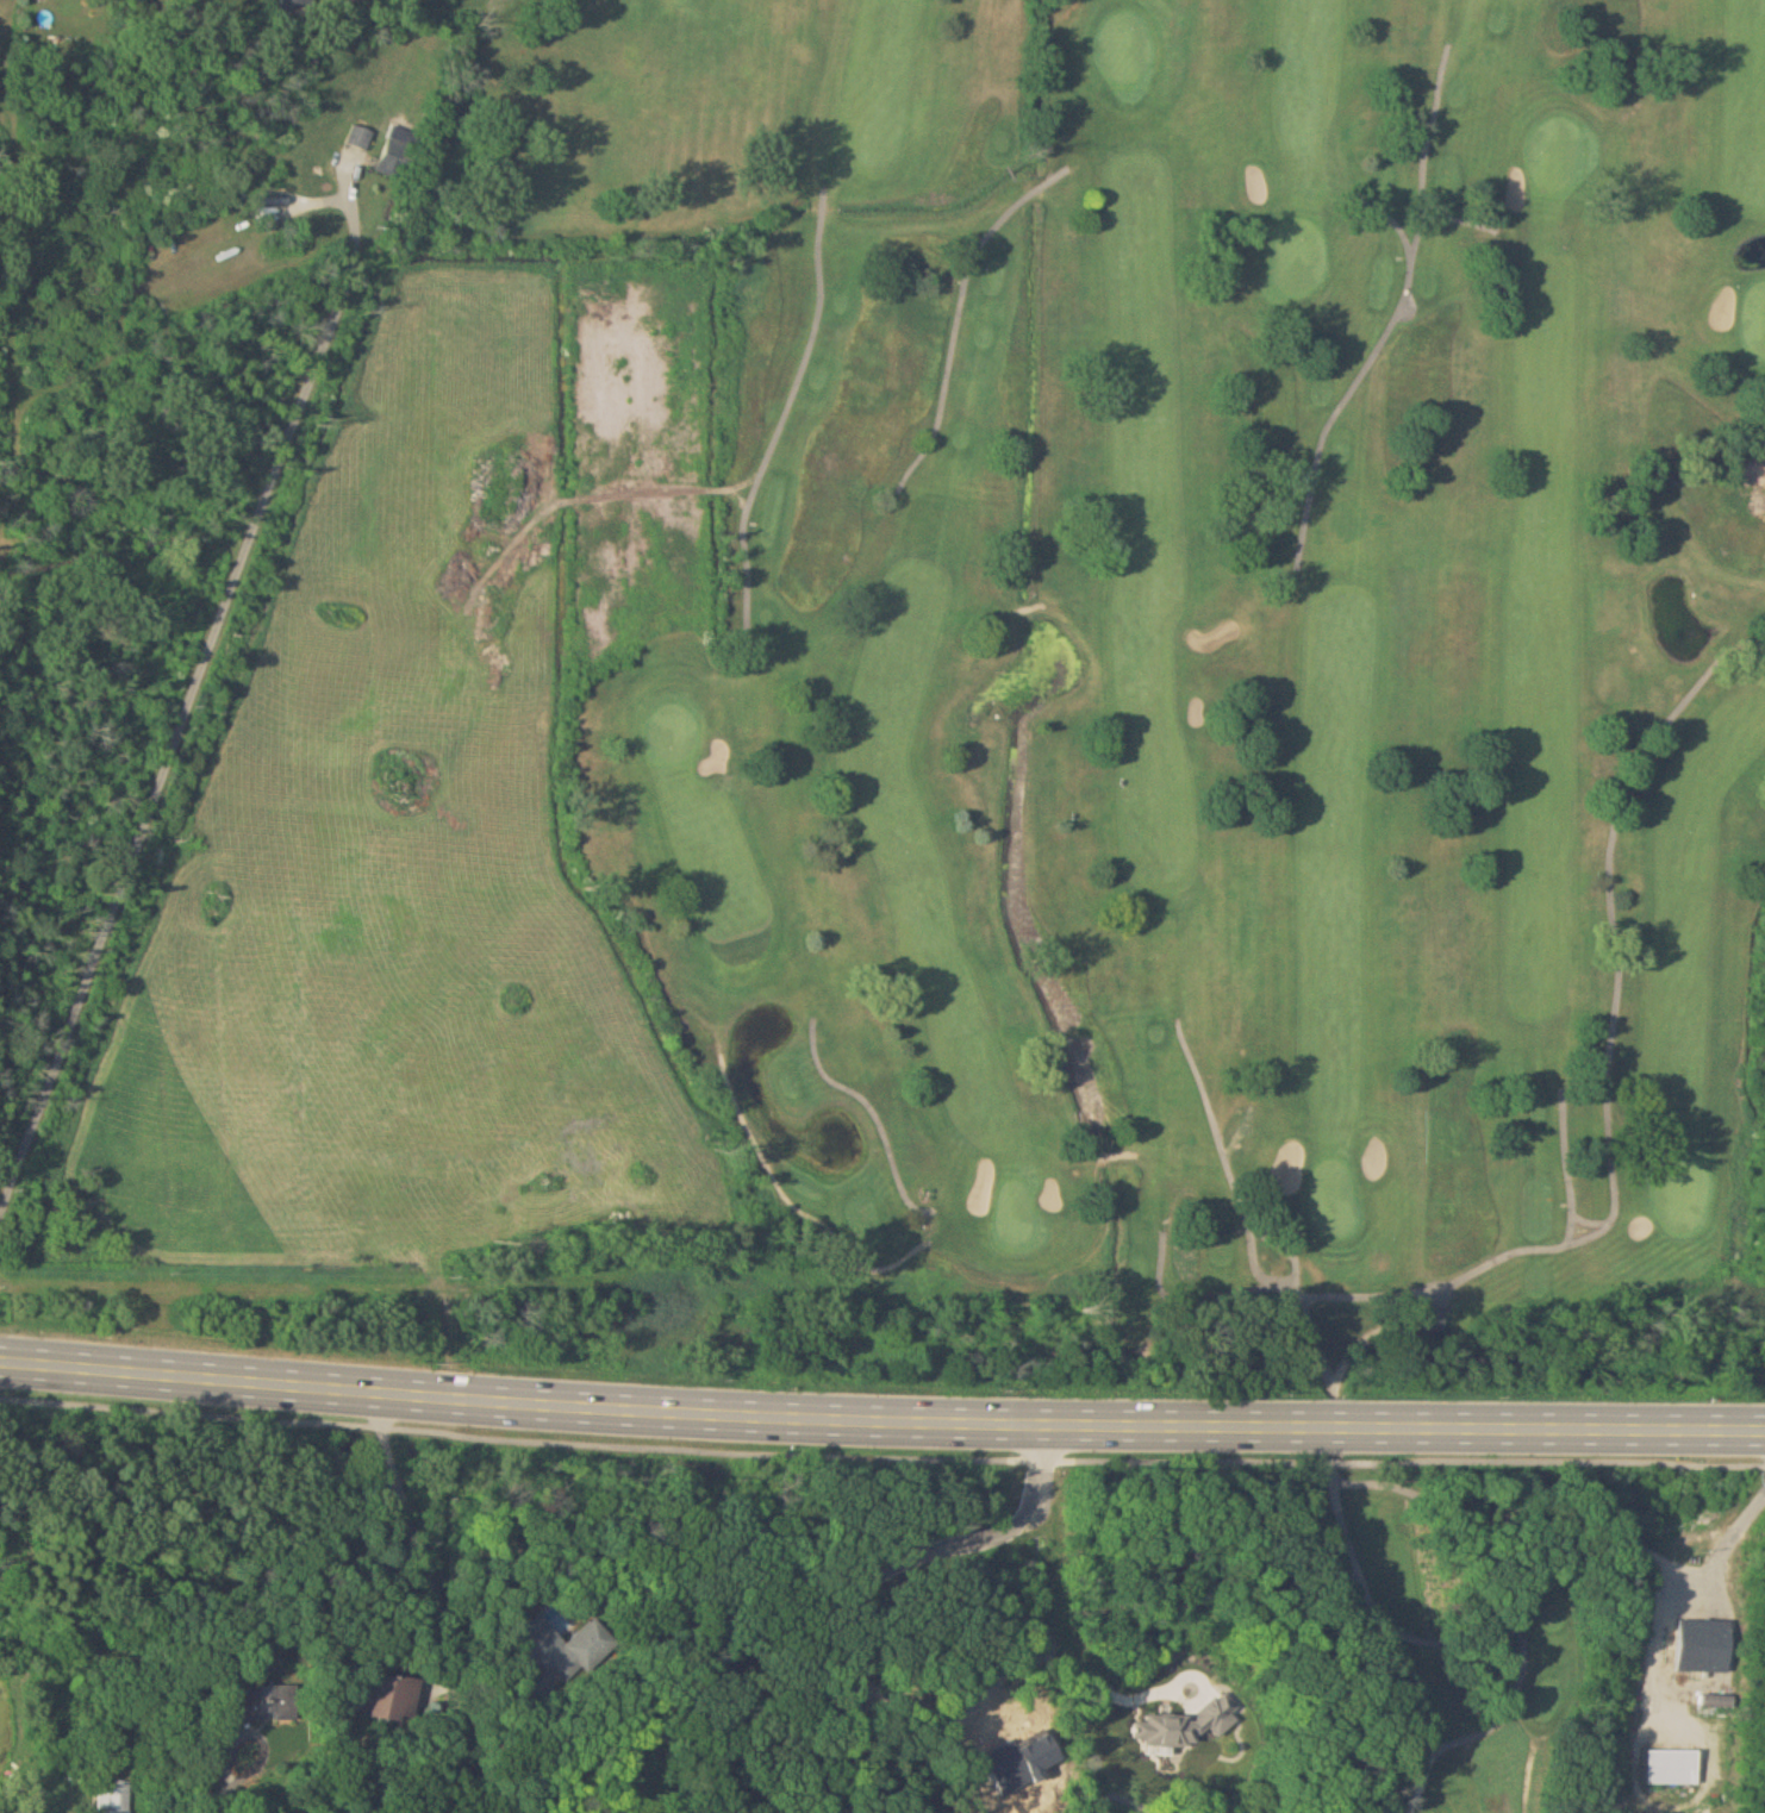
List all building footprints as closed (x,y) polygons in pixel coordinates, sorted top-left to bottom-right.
[(374,133),(355,124),(347,143),(367,151),(374,133)] [(401,181),(415,147),(390,136),(376,171),(401,181)] [(592,1618),(566,1644),(537,1615),(518,1634),(521,1637),(504,1654),(526,1676),(541,1661),(565,1686),(583,1668),(588,1674),(618,1644),(592,1618)] [(1737,1621),(1686,1620),(1685,1672),(1737,1672),(1737,1621)] [(413,1725),(419,1681),(368,1673),(362,1718),(413,1725)] [(296,1725),(297,1687),(245,1687),(245,1703),(217,1703),(216,1724),(296,1725)] [(1711,1707),(1741,1707),(1741,1696),(1711,1696),(1711,1707)] [(1657,1785),(1708,1785),(1708,1750),(1657,1750),(1657,1785)] [(100,1812),(130,1812),(130,1784),(100,1784),(100,1812)]
